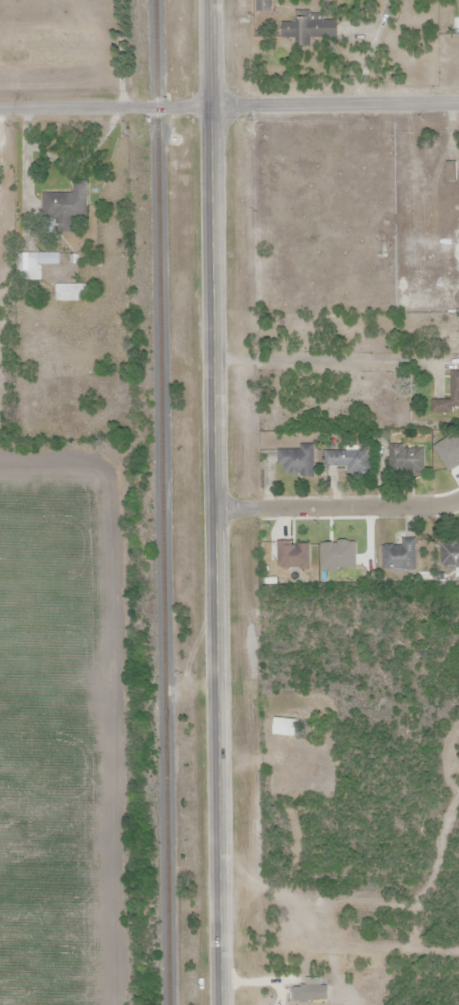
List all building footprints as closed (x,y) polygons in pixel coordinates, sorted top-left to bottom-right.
[(287,20),(287,39),(343,40),(343,21),(287,20)] [(73,230),(73,221),(89,222),(89,186),(44,186),(44,230),(73,230)] [(41,265),(60,265),(60,253),(22,253),(23,280),(42,280),(41,265)] [(429,412),(458,412),(458,372),(449,372),(449,399),(429,399),(429,412)] [(444,474),(458,467),(458,436),(432,448),(444,474)] [(389,445),(388,474),(424,474),(425,445),(389,445)] [(278,448),(278,477),(314,478),(314,449),(278,448)] [(326,452),(325,469),(369,470),(370,454),(326,452)] [(440,567),(458,568),(458,538),(441,538),(440,567)] [(275,542),(275,571),(311,572),(311,543),(275,542)] [(325,542),(324,571),(360,571),(361,542),(325,542)] [(381,543),(380,572),(416,573),(417,544),(381,543)] [(298,736),(298,718),(275,718),(275,736),(298,736)] [(291,986),(291,1000),(322,1001),(322,981),(307,981),(307,987),(291,986)]
